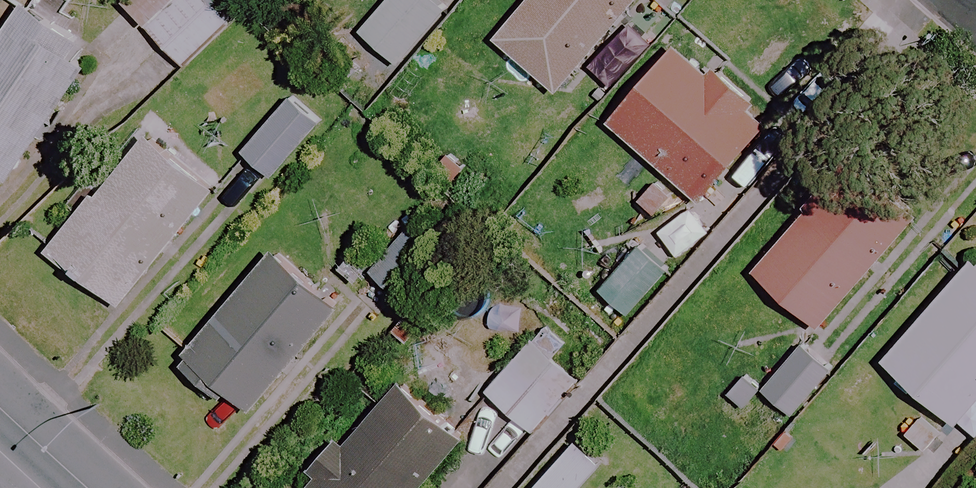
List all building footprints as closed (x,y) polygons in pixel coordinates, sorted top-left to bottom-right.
[(206,0),(126,0),(122,3),(181,67),(228,23),(206,0)] [(430,0),(387,0),(359,34),(396,65),(442,10),(430,0)] [(496,42),(555,92),(634,0),(532,0),(496,42)] [(23,5),(0,37),(0,176),(6,181),(95,57),(23,5)] [(606,121),(660,169),(633,199),(654,218),(681,187),(698,202),(772,118),(716,69),(709,76),(674,45),(606,121)] [(326,128),(290,94),(238,150),(274,183),(326,128)] [(213,192),(144,134),(49,249),(117,306),(213,192)] [(915,218),(851,160),(751,270),(816,328),(915,218)] [(640,307),(697,239),(666,213),(609,282),(640,307)] [(453,246),(404,218),(368,280),(418,308),(453,246)] [(337,310),(271,254),(178,362),(245,418),(337,310)] [(928,408),(900,440),(921,458),(948,426),(954,431),(975,407),(975,262),(968,255),(875,362),(928,408)] [(833,363),(800,337),(757,391),(790,417),(833,363)] [(394,383),(304,482),(310,487),(420,487),(461,443),(394,383)] [(571,441),(533,487),(579,487),(598,464),(571,441)]
